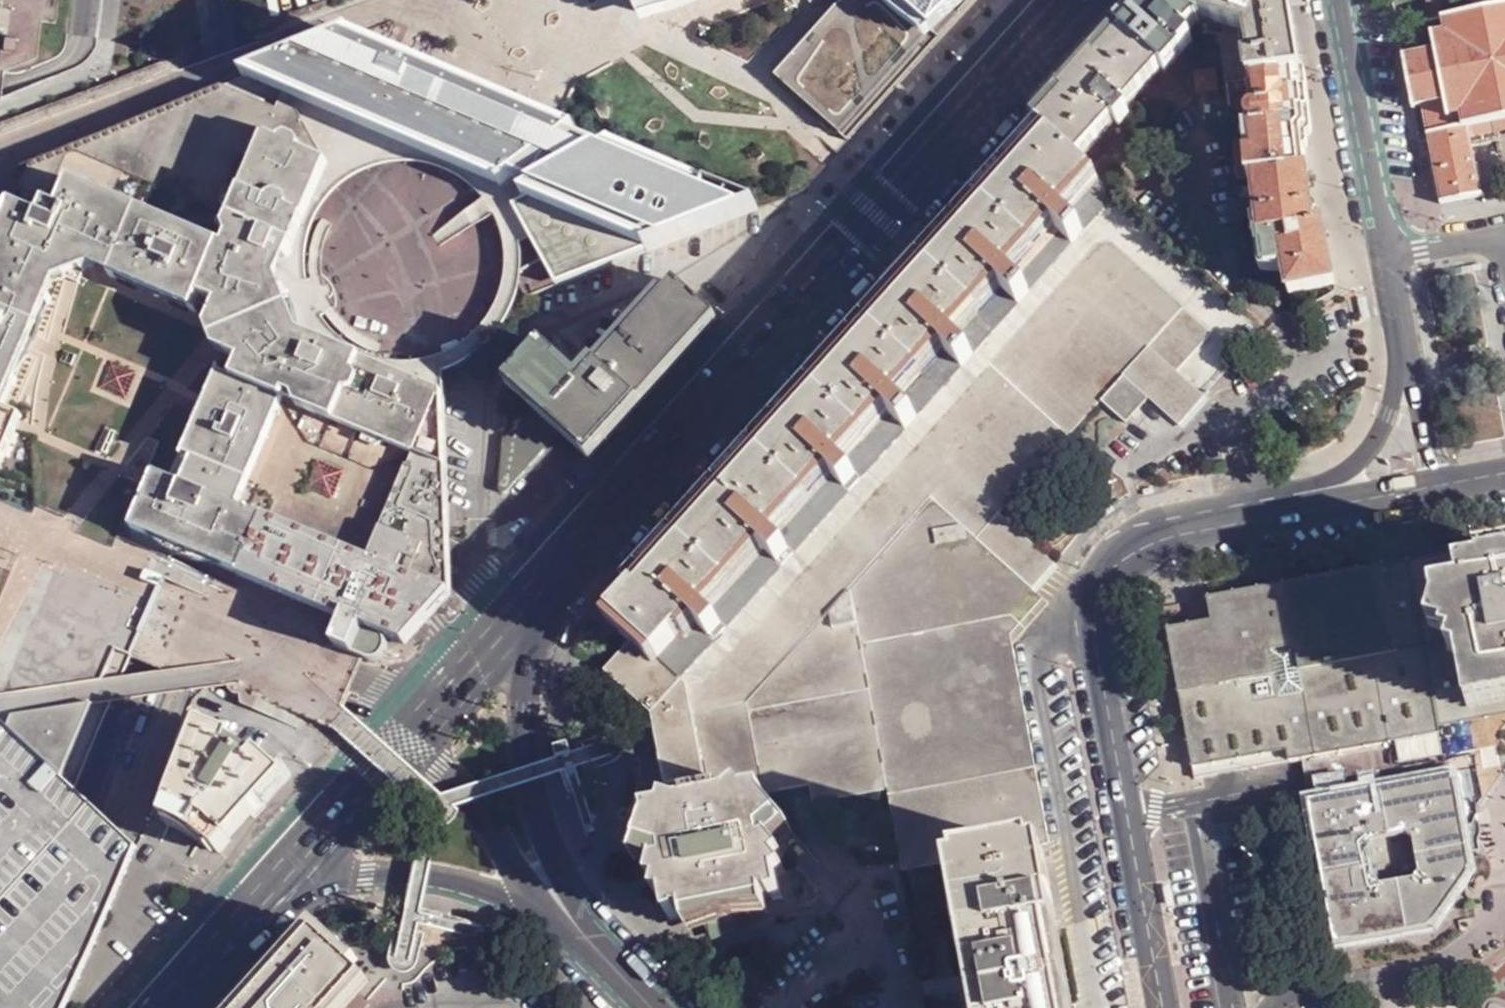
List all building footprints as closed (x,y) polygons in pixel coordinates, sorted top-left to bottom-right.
[(638,25),(701,0),(627,0),(638,25)] [(776,80),(847,147),(849,144),(976,0),(846,0),(776,80)] [(1208,0),(1148,0),(1120,31),(1161,67),(1165,70),(1195,36),(1191,32),(1197,24),(1199,22),(1203,25),(1208,0)] [(1299,76),(1287,10),(1285,10),(1284,0),(1208,0),(1203,25),(1200,36),(1220,42),(1223,31),(1243,36),(1247,66),(1241,67),(1244,85),(1299,76)] [(1443,22),(1439,0),(1426,0),(1431,24),(1443,22)] [(1443,22),(1431,24),(1428,25),(1434,55),(1402,62),(1413,111),(1423,109),(1429,139),(1468,131),(1504,124),(1504,9),(1443,22)] [(368,29),(279,62),(237,78),(289,101),(338,120),(408,150),(447,164),(502,186),(534,239),(524,301),(774,200),(474,73),(368,29)] [(1120,31),(1036,126),(1074,161),(1113,120),(1118,125),(1129,114),(1122,109),(1140,91),(1146,99),(1157,88),(1149,80),(1161,67),(1120,31)] [(1194,93),(1215,91),(1213,71),(1201,72),(1192,73),(1194,93)] [(1251,182),(1310,170),(1304,135),(1309,132),(1299,76),(1244,85),(1240,86),(1240,94),(1238,99),(1237,104),(1238,109),(1243,112),(1251,159),(1242,161),(1244,182),(1251,182)] [(40,169),(22,189),(71,211),(90,167),(148,193),(230,230),(280,121),(289,101),(237,78),(193,98),(40,169)] [(230,230),(210,273),(227,281),(217,302),(223,315),(297,284),(285,255),(333,144),(313,136),(311,131),(307,125),(302,123),(296,124),(292,127),(280,121),(230,230)] [(1036,126),(1034,124),(976,190),(868,310),(798,389),(655,548),(599,611),(625,637),(602,667),(644,712),(656,781),(692,774),(683,714),(733,704),(917,498),(887,465),(1121,208),(1036,126)] [(1470,142),(1493,138),(1494,139),(1504,137),(1504,124),(1468,131),(1470,142)] [(1470,142),(1468,131),(1429,139),(1443,205),(1482,197),(1470,142)] [(0,245),(0,288),(45,307),(67,265),(70,259),(100,250),(119,258),(148,193),(90,167),(71,211),(22,189),(0,245)] [(1285,268),(1289,295),(1336,287),(1325,227),(1320,228),(1310,170),(1251,182),(1266,271),(1285,268)] [(148,193),(119,258),(163,276),(202,293),(210,273),(230,230),(148,193)] [(887,465),(1025,591),(1047,568),(994,518),(1115,380),(1174,431),(1198,403),(1169,377),(1205,339),(1179,313),(1204,286),(1121,208),(887,465)] [(538,343),(506,385),(536,409),(560,430),(590,457),(613,431),(694,341),(714,318),(672,283),(587,387),(538,343)] [(292,385),(288,395),(456,455),(453,383),(367,358),(352,346),(311,315),(297,284),(223,315),(215,321),(219,346),(244,355),(239,366),(292,385)] [(1,469),(24,417),(2,407),(6,397),(33,335),(45,307),(0,288),(0,468),(1,469)] [(613,327),(606,317),(610,315),(594,292),(564,312),(586,345),(613,327)] [(239,366),(222,360),(198,422),(179,473),(247,499),(288,395),(292,385),(239,366)] [(248,576),(273,511),(247,499),(179,473),(159,464),(153,479),(131,530),(248,576)] [(455,479),(418,466),(386,554),(460,582),(455,479)] [(921,496),(841,587),(882,785),(896,855),(898,866),(952,855),(1031,839),(1047,835),(1003,635),(1034,600),(1025,591),(930,504),(921,496)] [(248,576),(350,614),(336,651),(360,660),(368,661),(373,659),(374,652),(373,646),(379,630),(414,644),(460,582),(386,554),(273,511),(248,576)] [(1200,771),(1291,753),(1294,764),(1446,734),(1445,727),(1504,715),(1504,547),(1476,553),(1213,603),(1217,625),(1174,633),(1200,771)] [(161,587),(166,570),(146,565),(141,581),(161,587)] [(692,774),(656,781),(661,800),(677,807),(727,795),(736,786),(742,794),(762,790),(803,781),(805,792),(807,801),(882,785),(841,587),(733,704),(683,714),(692,774)] [(140,837),(127,827),(112,814),(111,813),(98,801),(63,771),(0,713),(0,1007),(62,1007),(140,837)] [(206,849),(215,856),(228,843),(224,839),(245,814),(250,819),(285,780),(258,757),(233,742),(236,737),(214,727),(212,732),(199,727),(182,776),(186,778),(174,806),(169,806),(162,822),(199,841),(206,849)] [(1314,806),(1341,950),(1441,930),(1478,870),(1460,777),(1314,806)] [(677,807),(661,800),(662,811),(641,815),(642,823),(642,825),(633,844),(645,852),(658,851),(661,865),(650,867),(647,880),(655,884),(650,895),(660,899),(664,920),(679,917),(680,923),(703,919),(702,915),(707,914),(734,908),(740,907),(741,913),(764,908),(763,902),(778,899),(775,876),(780,876),(771,863),(777,857),(771,844),(758,846),(757,834),(766,832),(773,824),(778,819),(762,798),(762,790),(742,794),(736,786),(727,795),(677,807)] [(1031,839),(952,855),(954,866),(946,867),(971,989),(974,1007),(1066,1007),(1031,839)] [(362,980),(352,971),(314,935),(272,981),(266,987),(248,1007),(340,1007),(362,980)]
